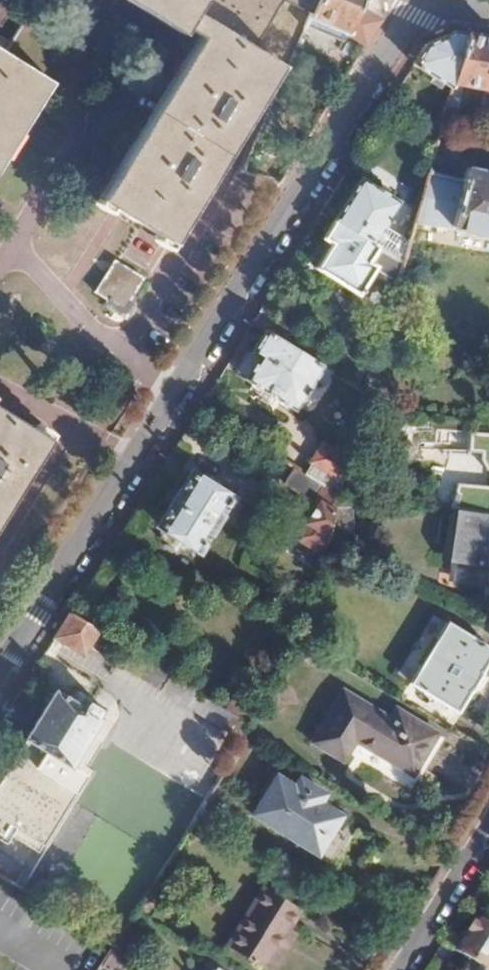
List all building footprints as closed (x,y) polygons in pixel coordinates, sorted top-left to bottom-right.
[(204,38),(106,199),(164,235),(280,47),(291,52),(303,23),(313,0),(142,0),(204,38)] [(303,23),(340,40),(342,36),(363,46),(381,18),(377,0),(313,0),(303,23)] [(453,30),(426,44),(413,64),(452,88),(453,82),(467,32),(453,30)] [(467,32),(453,82),(488,89),(488,86),(488,35),(467,32)] [(0,51),(0,149),(44,77),(0,51)] [(251,146),(245,161),(281,178),(290,164),(251,146)] [(428,172),(415,220),(454,230),(455,226),(488,234),(488,172),(464,166),(461,179),(428,172)] [(398,200),(360,176),(334,219),(372,244),(398,200)] [(90,209),(80,230),(94,237),(104,216),(90,209)] [(372,244),(334,219),(322,238),(330,244),(315,270),(357,297),(375,268),(369,264),(378,248),(372,244)] [(127,233),(118,226),(101,248),(110,255),(127,233)] [(411,233),(404,228),(388,254),(394,257),(403,263),(405,257),(411,233)] [(388,254),(378,248),(369,264),(375,268),(398,280),(403,263),(394,257),(388,254)] [(405,257),(403,263),(398,280),(395,293),(409,296),(417,261),(405,257)] [(115,258),(100,280),(114,289),(107,301),(126,312),(132,301),(130,299),(144,276),(115,258)] [(288,321),(262,305),(252,322),(263,329),(278,339),(288,321)] [(250,351),(245,349),(234,365),(236,370),(246,376),(244,379),(293,412),(321,367),(278,339),(263,329),(250,351)] [(0,409),(0,495),(39,433),(0,409)] [(488,476),(488,435),(473,434),(471,455),(483,457),(481,464),(487,476),(488,476)] [(348,461),(321,444),(303,474),(327,490),(338,497),(339,493),(348,461)] [(303,513),(306,514),(294,532),(299,535),(297,538),(314,549),(309,557),(319,564),(325,543),(327,534),(335,507),(338,497),(327,490),(303,474),(299,471),(287,489),(310,504),(303,513)] [(160,526),(158,531),(160,533),(159,536),(164,539),(163,542),(177,550),(179,549),(185,553),(187,550),(190,551),(193,548),(197,550),(231,497),(191,472),(156,525),(160,526)] [(457,487),(450,511),(457,512),(488,517),(488,492),(457,487)] [(339,493),(338,497),(335,507),(351,507),(351,495),(339,493)] [(351,507),(335,507),(327,534),(352,533),(351,507)] [(457,512),(449,562),(456,563),(454,582),(483,587),(486,568),(488,568),(488,517),(457,512)] [(97,630),(69,613),(53,639),(82,657),(89,644),(97,630)] [(447,623),(410,684),(455,711),(488,658),(488,649),(447,623)] [(97,630),(89,644),(242,738),(248,730),(251,725),(97,630)] [(14,702),(4,717),(29,731),(26,736),(70,762),(72,758),(87,767),(97,748),(85,739),(97,716),(96,714),(101,705),(77,691),(71,700),(54,690),(37,717),(14,702)] [(389,720),(343,692),(313,741),(342,759),(354,739),(411,774),(436,734),(396,709),(389,720)] [(74,777),(10,742),(0,760),(0,833),(33,851),(74,777)] [(296,788),(280,776),(254,814),(317,856),(341,818),(321,804),(326,795),(303,779),(296,788)] [(262,884),(225,945),(267,969),(271,969),(282,950),(273,945),(296,907),(262,884)] [(470,938),(462,952),(487,968),(488,964),(488,926),(474,918),(465,934),(470,938)] [(113,945),(100,964),(110,969),(115,969),(125,952),(113,945)]
